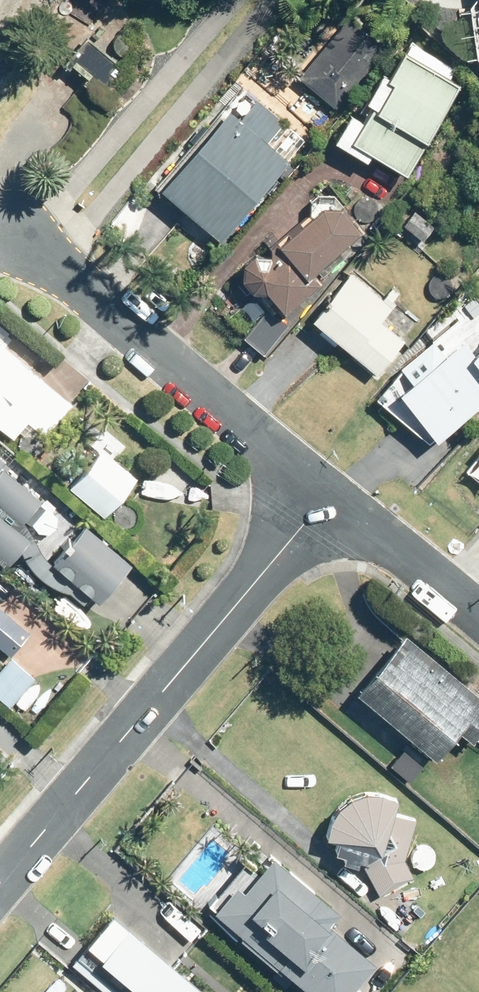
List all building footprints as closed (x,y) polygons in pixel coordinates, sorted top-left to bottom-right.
[(352,17),(299,79),(334,110),(387,48),(352,17)] [(92,41),(95,43),(103,32),(100,30),(92,41)] [(106,106),(130,77),(83,39),(61,66),(66,70),(69,67),(85,80),(81,86),(106,106)] [(457,87),(448,82),(454,70),(408,41),(384,79),(378,75),(360,104),(368,109),(359,124),(347,116),(330,144),(363,164),(367,157),(402,177),(457,87)] [(282,124),(255,102),(238,122),(226,111),(156,192),(218,245),(287,164),(265,145),(282,124)] [(274,244),(267,249),(267,259),(250,258),(238,268),(238,284),(247,295),(262,295),(279,315),(316,285),(307,276),(358,235),(338,211),(318,210),(276,246),(274,244)] [(412,212),(401,226),(421,241),(432,228),(412,212)] [(428,242),(418,255),(426,261),(436,248),(428,242)] [(349,275),(309,323),(374,377),(403,343),(379,323),(390,310),(349,275)] [(267,310),(243,340),(262,355),(286,326),(267,310)] [(15,440),(22,432),(25,436),(36,436),(40,432),(47,437),(74,407),(0,343),(0,427),(15,440)] [(390,398),(394,404),(379,413),(397,441),(412,431),(425,451),(478,416),(478,375),(463,350),(390,398)] [(104,450),(72,490),(107,518),(140,479),(104,450)] [(476,455),(478,456),(465,473),(478,485),(478,451),(476,455)] [(6,564),(20,549),(23,554),(38,546),(23,520),(42,496),(11,470),(13,468),(0,457),(0,558),(6,564)] [(132,562),(86,524),(53,563),(100,601),(132,562)] [(11,656),(30,633),(0,606),(0,646),(11,656)] [(411,635),(362,692),(440,759),(464,731),(477,743),(478,740),(478,694),(411,635)] [(0,671),(0,696),(10,705),(34,678),(11,659),(0,671)] [(398,815),(402,801),(386,794),(370,793),(354,799),(342,808),(333,823),(330,838),(343,842),(340,855),(348,857),(346,862),(363,867),(363,863),(381,896),(414,878),(406,861),(417,821),(398,815)] [(279,857),(259,881),(245,868),(206,912),(239,939),(241,936),(280,970),(283,967),(312,991),(315,991),(317,990),(319,991),(357,991),(380,964),(334,926),(344,913),(279,857)] [(115,917),(75,967),(105,991),(208,991),(115,917)]
